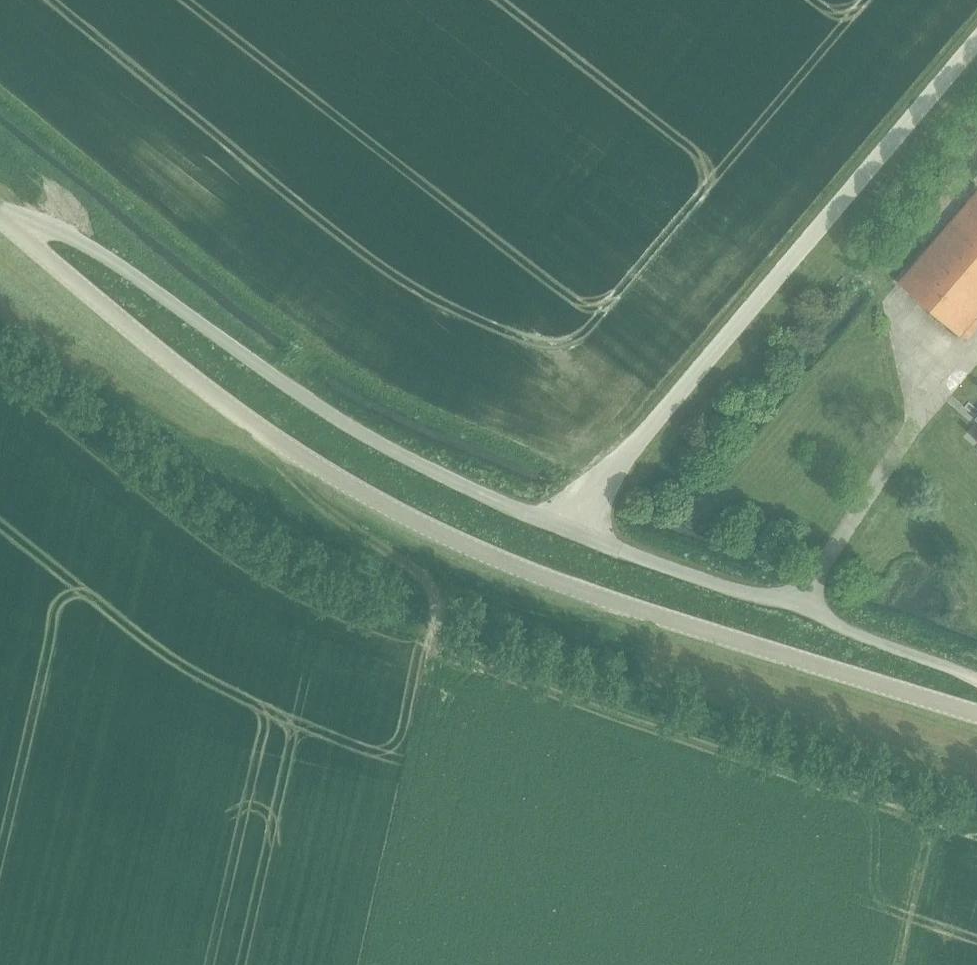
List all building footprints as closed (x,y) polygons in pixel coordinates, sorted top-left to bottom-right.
[(898,283),(959,335),(976,314),(976,191),(898,283)]
